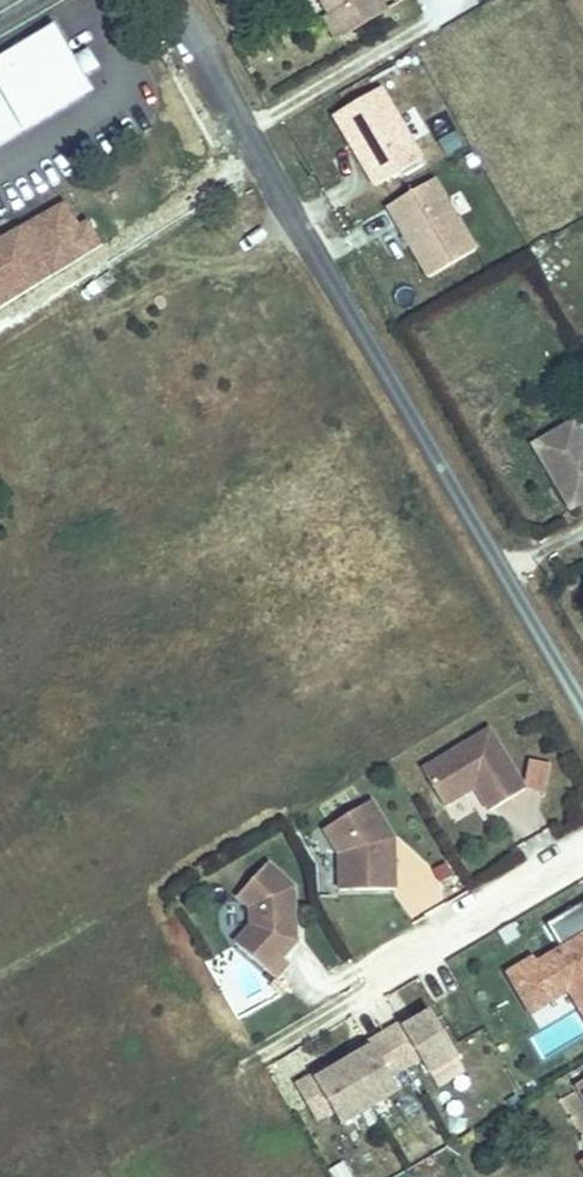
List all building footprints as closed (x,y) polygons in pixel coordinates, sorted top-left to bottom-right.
[(318,4),(330,25),(378,0),(326,0),(325,0),(318,4)] [(438,27),(479,7),(476,0),(424,0),(438,27)] [(0,50),(0,142),(81,95),(73,82),(66,69),(74,66),(69,57),(48,22),(0,50)] [(74,66),(66,69),(73,82),(93,72),(82,51),(69,57),(74,66)] [(424,159),(384,88),(338,114),(377,185),(424,159)] [(476,252),(436,180),(389,206),(429,278),(476,252)] [(106,246),(89,216),(79,221),(67,198),(0,235),(0,304),(106,246)] [(576,506),(582,502),(582,428),(578,420),(539,443),(576,506)] [(490,733),(424,773),(446,809),(476,790),(490,813),(526,791),(490,733)] [(396,892),(395,840),(372,805),(326,832),(341,857),(342,893),(396,892)] [(290,966),(284,960),(298,945),(295,891),(269,867),(239,899),(253,911),(254,928),(238,944),(277,981),(290,966)] [(546,911),(561,936),(536,951),(533,946),(507,961),(525,990),(547,977),(553,987),(565,980),(580,971),(582,975),(582,890),(546,911)] [(580,971),(565,980),(582,1010),(582,975),(580,971)] [(531,1000),(553,987),(547,977),(525,990),(531,1000)] [(342,1111),(397,1078),(389,1064),(421,1046),(429,1060),(457,1043),(431,1000),(404,1016),(402,1011),(368,1031),(371,1035),(317,1067),(314,1062),(296,1073),(317,1107),(333,1097),(342,1111)]
